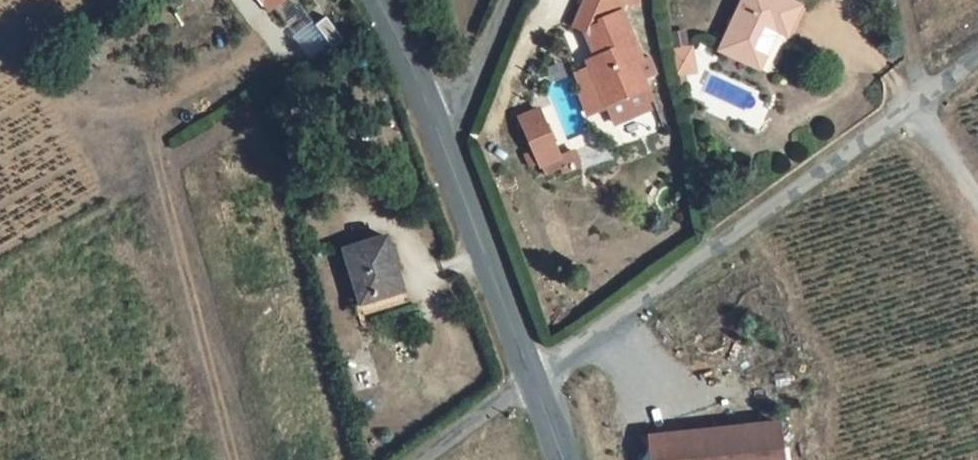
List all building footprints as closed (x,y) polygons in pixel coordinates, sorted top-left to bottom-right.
[(234,7),(256,41),(295,18),(288,7),(270,17),(259,0),(244,0),(234,7)] [(572,29),(584,35),(592,53),(597,51),(599,58),(586,63),(614,127),(648,111),(639,92),(644,90),(633,65),(639,62),(618,15),(623,3),(627,5),(629,0),(583,0),(572,29)] [(782,0),(743,0),(718,50),(751,68),(769,31),(787,41),(802,10),(782,0)] [(691,47),(669,51),(673,78),(695,75),(691,47)] [(541,115),(522,123),(538,160),(557,152),(541,115)] [(383,232),(338,248),(356,299),(397,284),(393,272),(397,271),(383,232)] [(653,434),(655,459),(783,459),(779,422),(653,434)]
